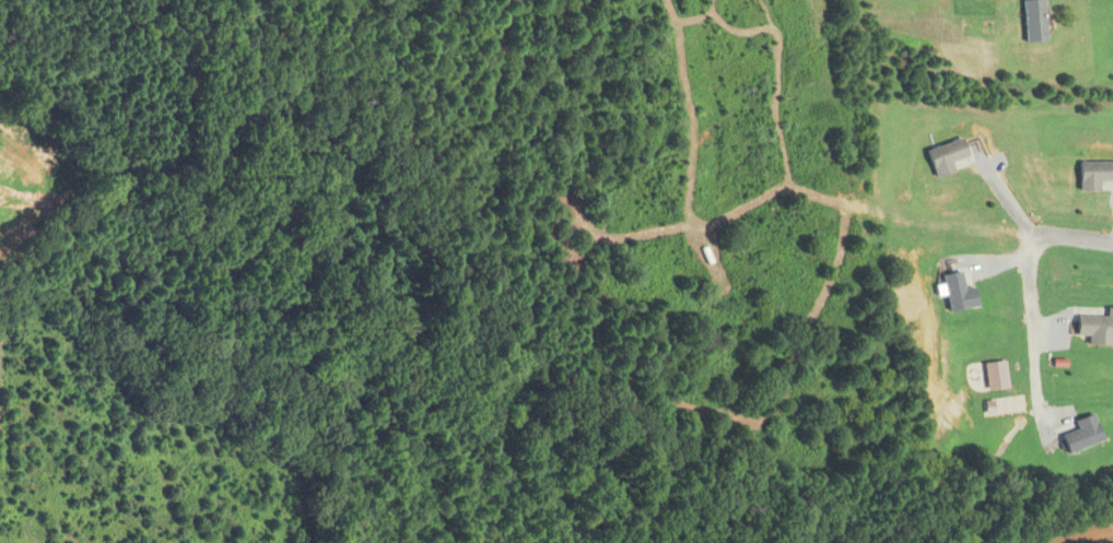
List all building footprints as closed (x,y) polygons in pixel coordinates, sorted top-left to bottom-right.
[(1022,43),(1042,43),(1042,1),(1022,1),(1022,43)] [(933,178),(950,172),(947,163),(965,158),(959,140),(924,151),(933,178)] [(1112,192),(1112,163),(1077,163),(1077,192),(1112,192)] [(974,308),(969,271),(941,274),(946,312),(974,308)] [(1106,310),(1105,318),(1074,317),(1074,336),(1086,336),(1085,345),(1108,346),(1109,337),(1112,337),(1112,310),(1106,310)] [(1064,454),(1100,442),(1091,415),(1073,421),(1076,431),(1059,437),(1064,454)]
